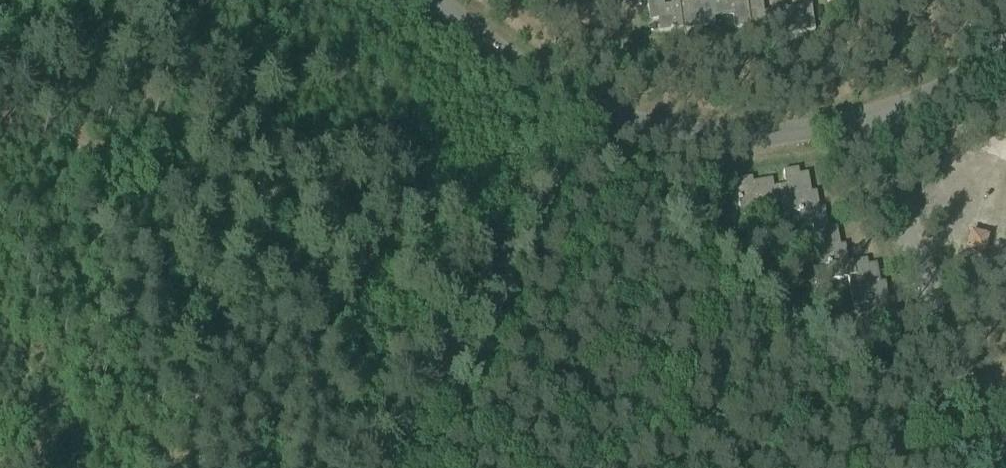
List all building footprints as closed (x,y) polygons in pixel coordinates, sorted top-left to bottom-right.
[(679,5),(679,3),(671,4),(671,6),(664,7),(663,0),(646,0),(649,21),(658,20),(659,33),(670,31),(670,33),(674,32),(674,31),(682,30),(679,5)] [(714,19),(711,0),(700,0),(699,0),(700,2),(679,5),(682,30),(715,25),(714,19)] [(750,27),(746,0),(736,2),(735,0),(711,0),(714,19),(732,17),(734,29),(750,27)] [(750,27),(757,26),(759,39),(770,37),(770,39),(774,38),(774,37),(781,36),(778,9),(770,10),(770,12),(763,13),(762,0),(749,0),(746,0),(750,27)] [(786,8),(778,9),(781,36),(814,31),(812,11),(811,5),(799,6),(799,8),(786,10),(786,8)] [(801,228),(812,226),(826,224),(824,209),(819,210),(816,193),(811,193),(807,174),(798,176),(797,170),(783,172),(785,186),(778,187),(781,202),(783,216),(798,213),(801,228)] [(768,204),(781,202),(778,187),(773,188),(772,180),(752,183),(751,178),(734,181),(733,176),(718,179),(723,204),(738,201),(741,217),(769,211),(768,204)] [(830,282),(847,278),(855,277),(853,262),(848,263),(845,246),(839,247),(836,227),(827,229),(826,224),(812,226),(814,239),(807,240),(812,269),(827,266),(830,282)] [(989,232),(969,228),(965,247),(984,252),(989,232)] [(855,277),(847,278),(852,306),(867,303),(870,318),(895,314),(893,299),(888,300),(885,283),(880,284),(876,264),(867,266),(866,260),(853,262),(855,277)]
